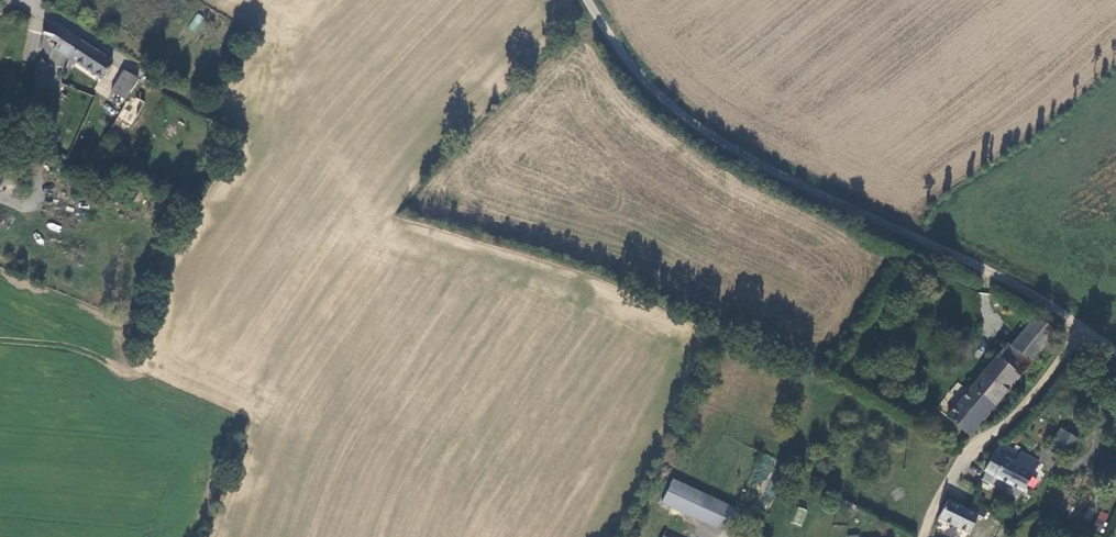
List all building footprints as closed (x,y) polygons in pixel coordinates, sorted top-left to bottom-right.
[(197,12),(187,28),(195,32),(204,17),(197,12)] [(52,46),(68,57),(78,39),(57,26),(51,34),(57,38),(52,46)] [(99,77),(111,60),(78,39),(68,57),(64,73),(68,74),(72,58),(99,77)] [(45,54),(39,53),(33,81),(36,81),(43,82),(47,61),(44,60),(45,54)] [(110,90),(123,98),(135,77),(122,69),(110,90)] [(128,102),(123,98),(117,109),(103,131),(118,140),(142,101),(139,99),(140,97),(134,93),(128,102)] [(76,154),(87,159),(90,154),(79,148),(76,154)] [(90,168),(107,178),(110,172),(101,168),(103,165),(95,160),(90,168)] [(1035,318),(1009,347),(1030,364),(1055,334),(1035,318)] [(946,417),(970,434),(1030,364),(1009,347),(1006,345),(946,417)] [(1053,447),(1065,456),(1077,439),(1061,428),(1055,435),(1059,438),(1053,447)] [(1038,462),(1000,444),(994,453),(985,473),(1022,492),(1038,462)] [(723,533),(734,508),(673,480),(662,504),(723,533)] [(856,506),(843,500),(840,505),(854,513),(856,506)] [(968,511),(947,500),(937,519),(969,533),(981,507),(972,503),(968,511)] [(791,523),(801,527),(808,510),(798,506),(791,523)] [(1092,529),(1102,533),(1110,515),(1100,511),(1092,529)]
